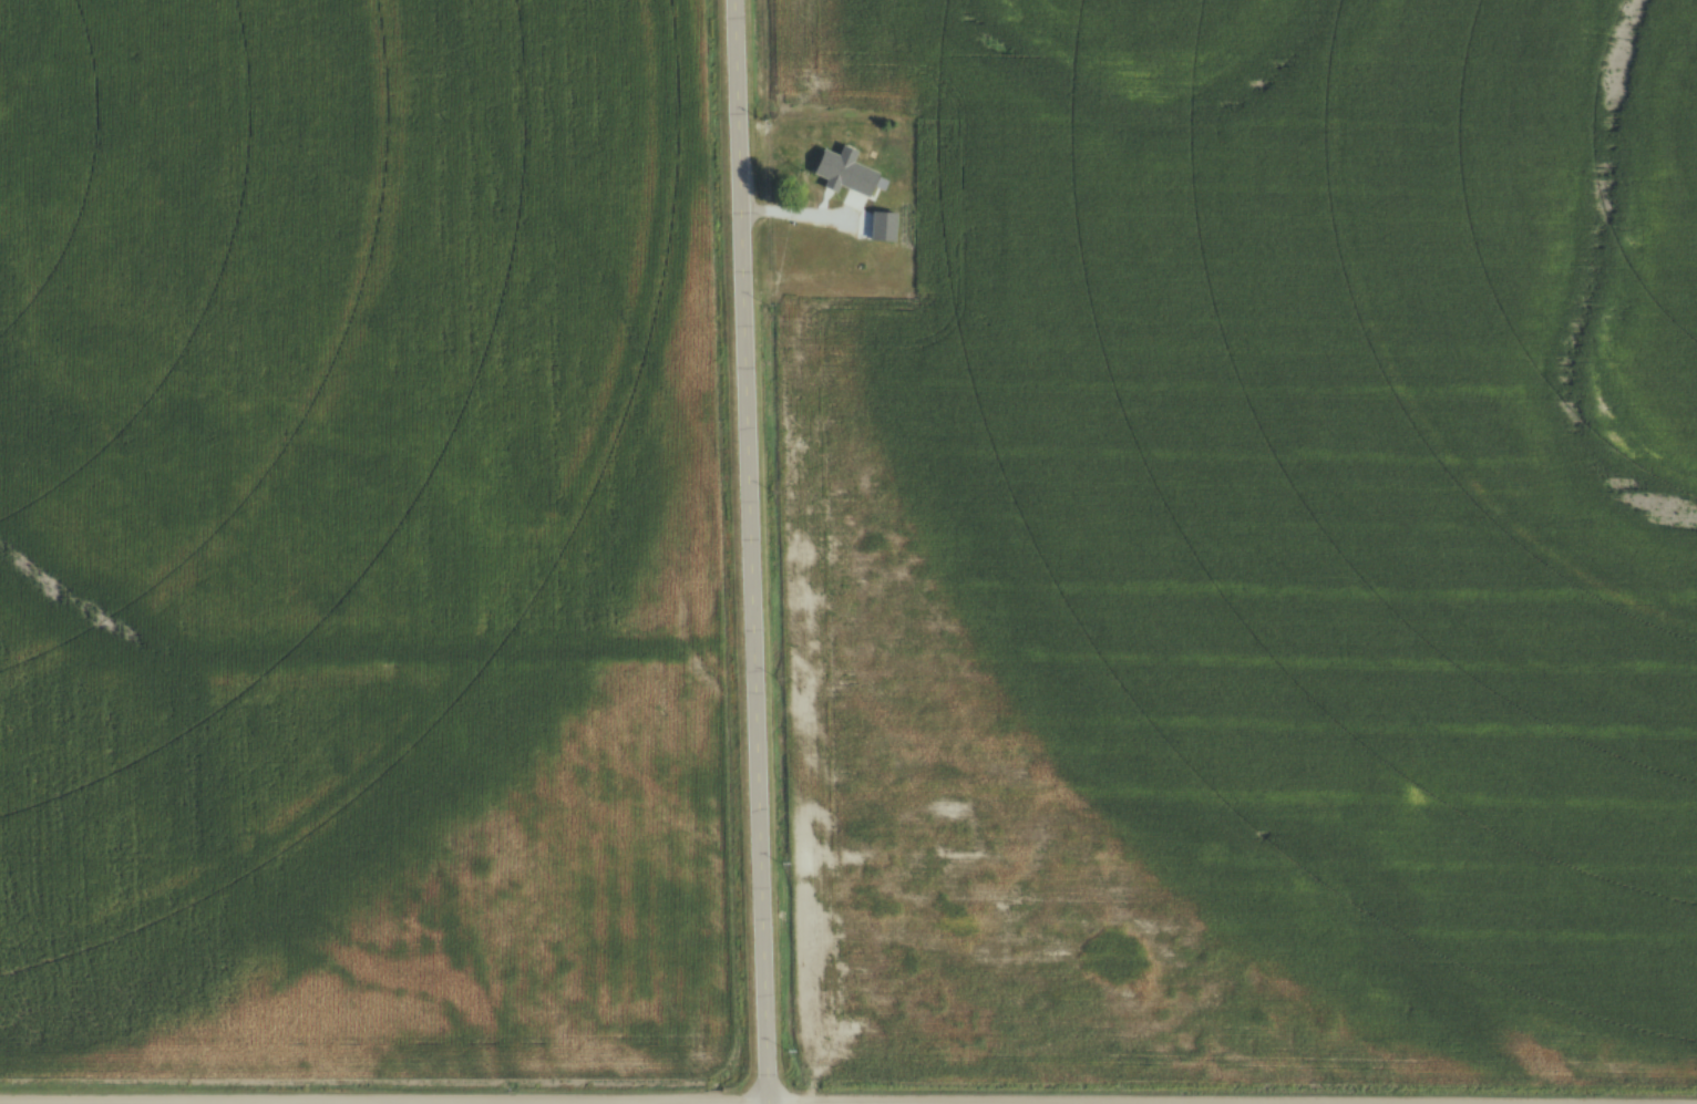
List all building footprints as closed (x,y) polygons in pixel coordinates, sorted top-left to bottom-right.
[(868,199),(879,174),(823,150),(812,175),(868,199)]
